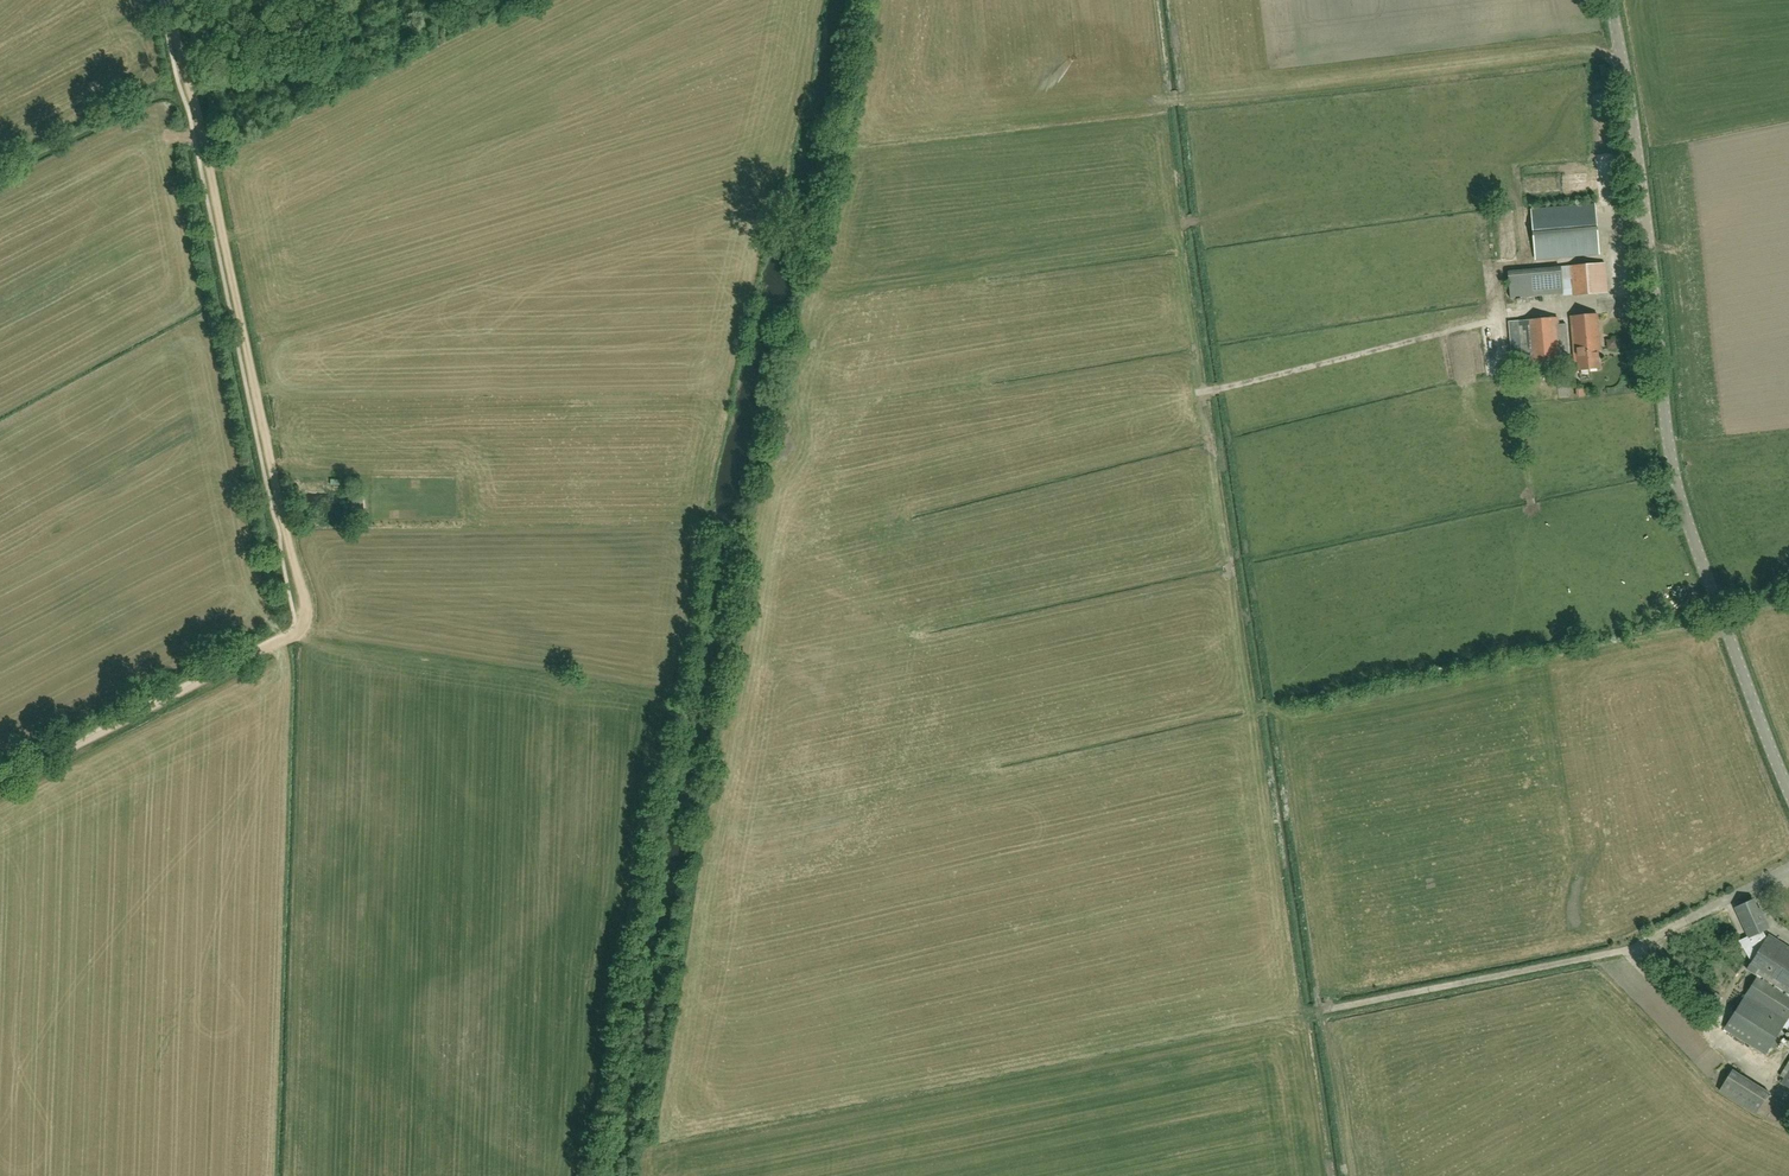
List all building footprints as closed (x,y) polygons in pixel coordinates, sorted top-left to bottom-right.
[(1607,72),(1605,64),(1599,66),(1601,74),(1607,72)] [(1595,204),(1531,209),(1535,259),(1599,254),(1595,204)] [(1608,292),(1605,263),(1508,270),(1510,297),(1563,294),(1563,295),(1574,294),(1574,295),(1608,292)] [(1598,351),(1601,351),(1598,314),(1571,317),(1574,348),(1590,346),(1590,344),(1594,343),(1594,351),(1598,351)] [(1517,347),(1517,357),(1518,359),(1534,357),(1533,347),(1540,346),(1540,339),(1538,320),(1525,321),(1526,331),(1514,332),(1515,347),(1517,347)] [(1597,351),(1598,351),(1594,351),(1594,343),(1590,344),(1590,346),(1574,348),(1576,363),(1580,363),(1581,370),(1599,368),(1597,351)] [(1736,907),(1748,936),(1739,941),(1751,961),(1747,968),(1758,975),(1745,995),(1724,1028),(1765,1054),(1788,1017),(1788,948),(1768,934),(1766,938),(1762,930),(1768,928),(1761,912),(1759,913),(1753,899),(1736,907)] [(1726,1068),(1714,1091),(1755,1113),(1767,1090),(1726,1068)] [(1781,1083),(1788,1087),(1788,1069),(1781,1083)]
